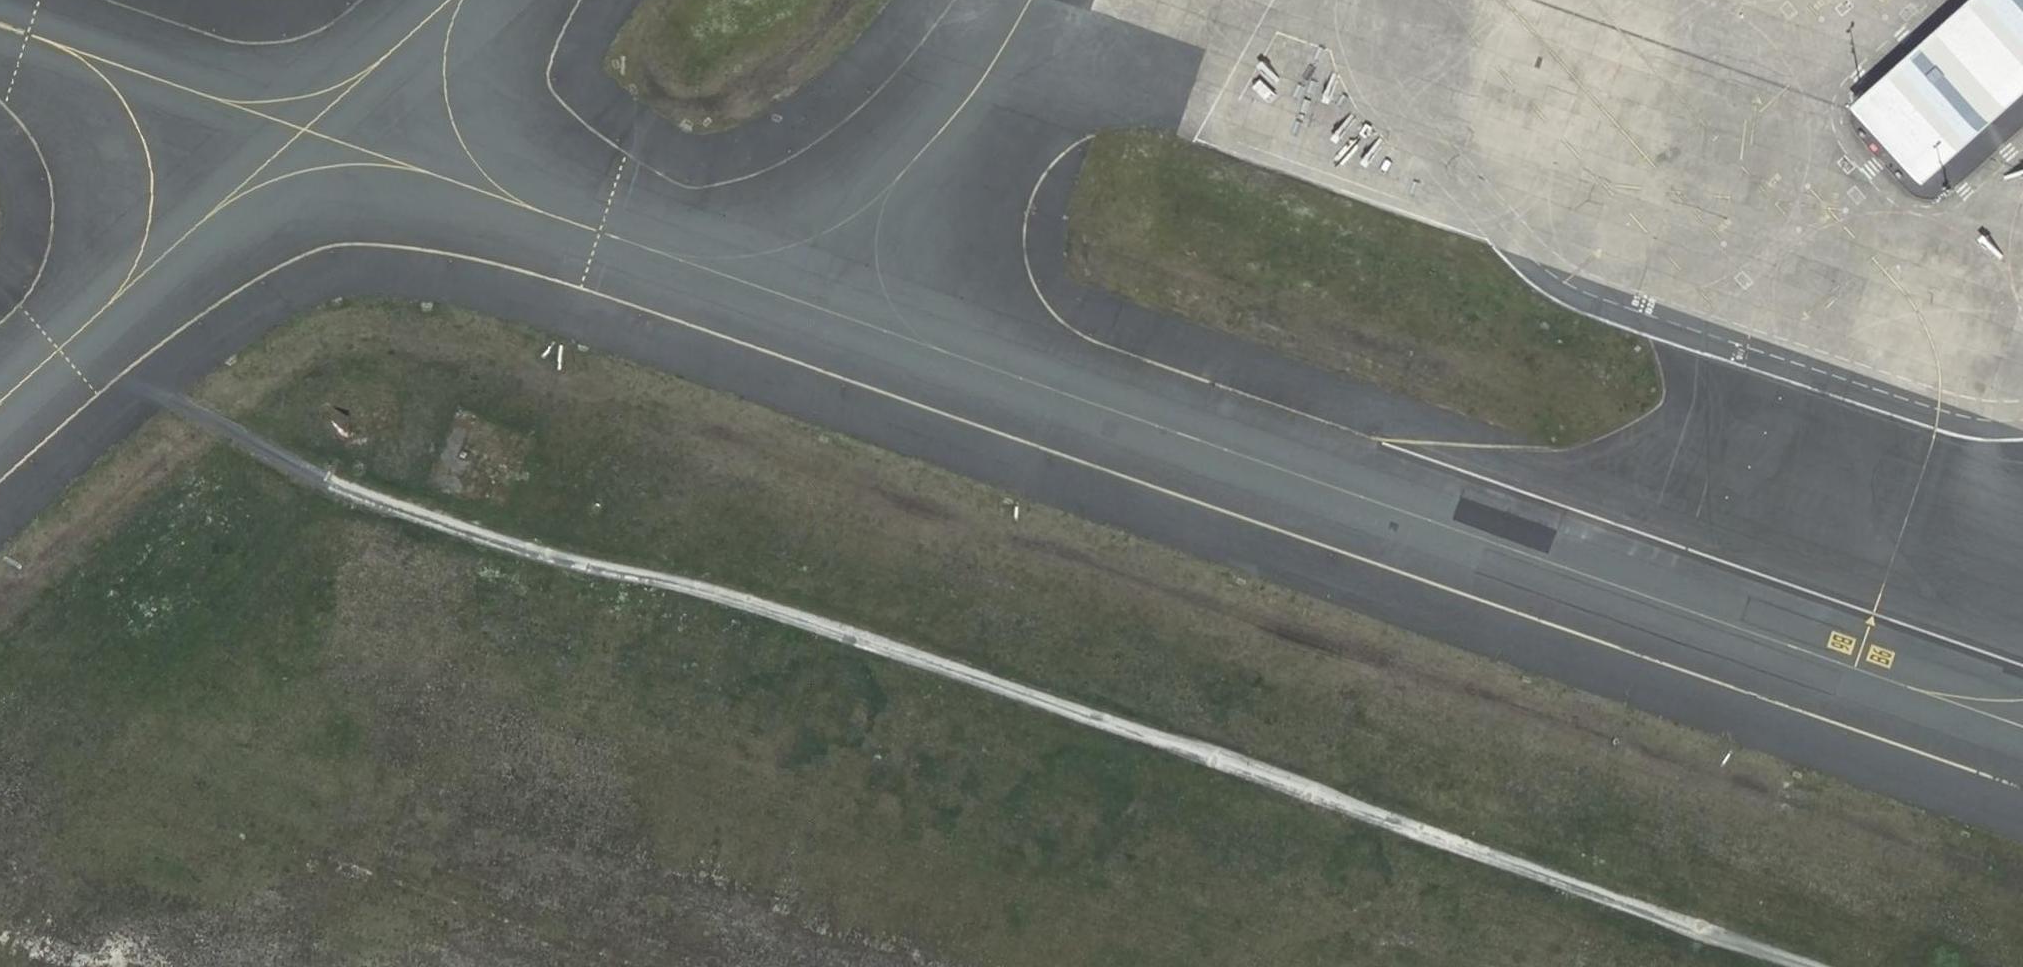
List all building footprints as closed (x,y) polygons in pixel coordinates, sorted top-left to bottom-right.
[(1886,72),(1844,109),(1850,116),(1880,146),(1921,188),(2022,96),(2022,0),(1966,0),(1886,72)]
